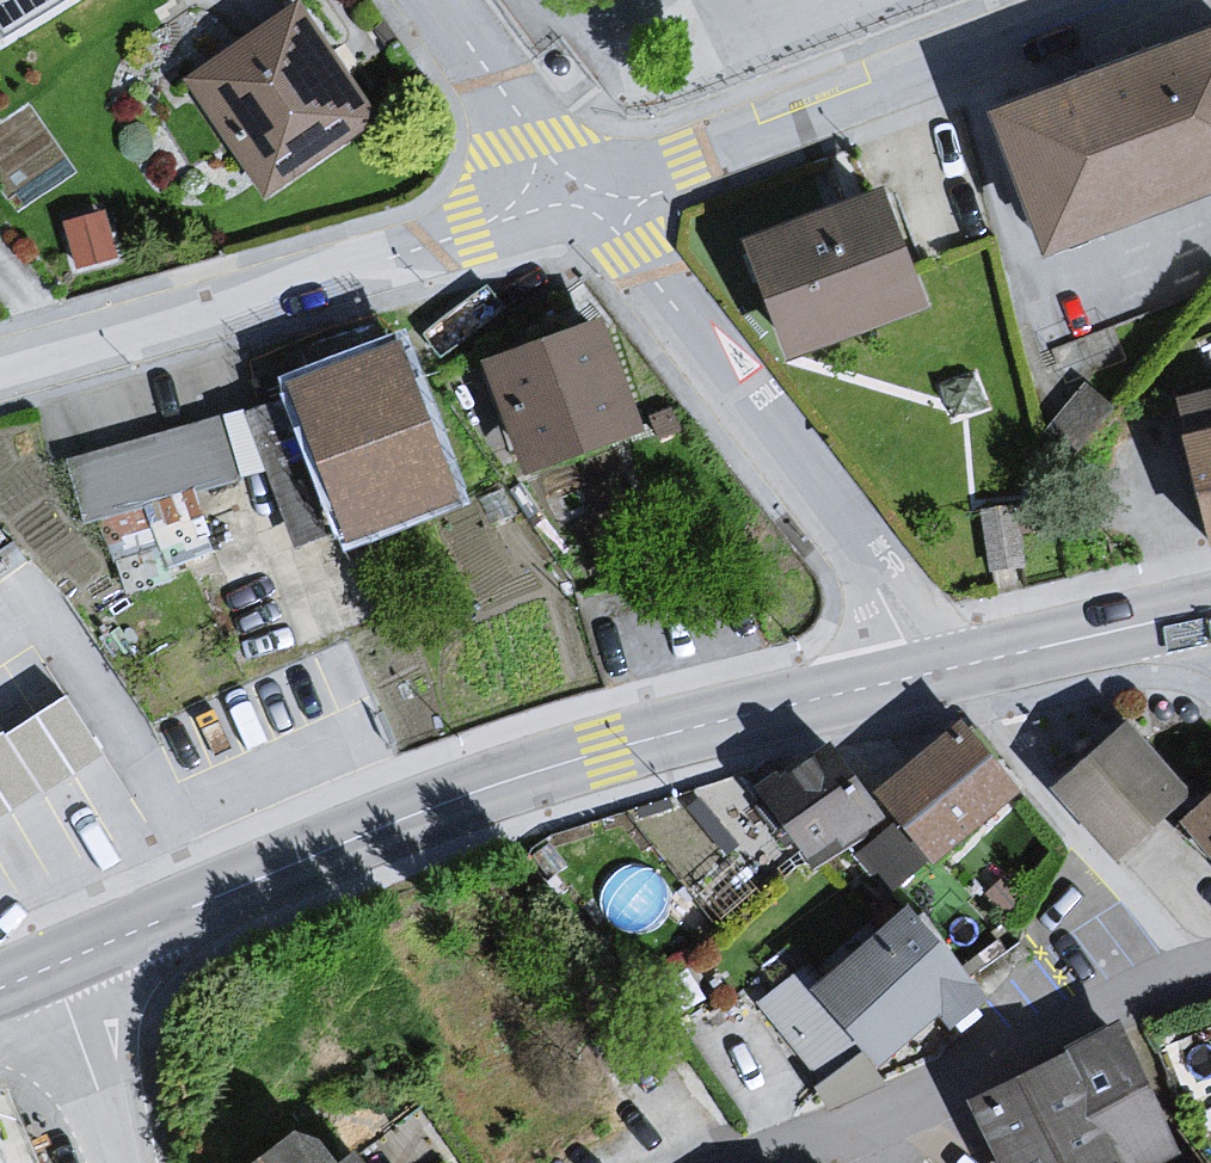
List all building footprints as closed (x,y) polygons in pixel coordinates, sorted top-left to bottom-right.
[(24,19),(56,0),(10,0),(24,19)] [(301,2),(186,81),(265,194),(379,116),(301,2)] [(995,106),(1047,247),(1210,186),(1210,26),(995,106)] [(886,190),(743,244),(785,356),(928,302),(915,268),(886,190)] [(382,311),(245,362),(259,400),(295,387),(396,348),(382,311)] [(599,313),(478,355),(519,473),(640,432),(599,313)] [(396,348),(295,387),(349,530),(450,491),(396,348)] [(1180,410),(1210,544),(1210,404),(1180,410)] [(237,475),(221,418),(65,463),(82,520),(237,475)] [(42,792),(44,795),(106,755),(65,693),(3,734),(1,729),(0,730),(0,819),(42,792)] [(1128,721),(1053,787),(1117,860),(1193,794),(1128,721)] [(962,724),(880,791),(932,855),(1015,788),(962,724)] [(779,770),(755,787),(811,862),(878,812),(831,749),(787,781),(779,770)] [(1187,815),(1210,843),(1210,794),(1187,815)] [(979,992),(907,908),(813,986),(874,1058),(936,1006),(947,1019),(979,992)] [(975,1093),(1009,1162),(1128,1162),(1177,1139),(1120,1023),(975,1093)] [(275,1162),(338,1162),(309,1141),(275,1162)]
